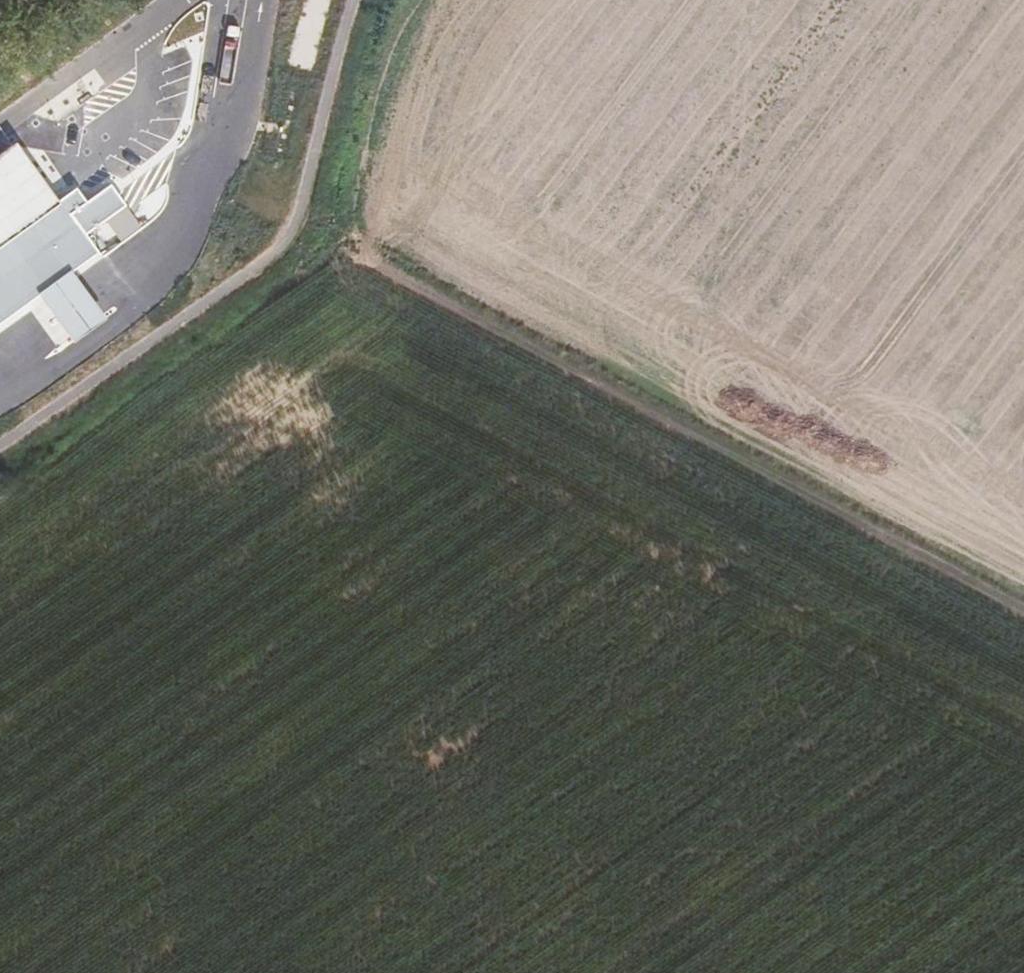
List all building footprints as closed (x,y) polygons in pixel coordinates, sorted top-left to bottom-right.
[(56,197),(48,186),(17,142),(0,154),(0,241),(56,197)] [(0,241),(0,323),(43,292),(74,269),(100,250),(87,232),(127,202),(122,196),(112,182),(87,197),(76,185),(56,197),(0,241)] [(105,311),(74,269),(43,292),(73,334),(105,311)]
